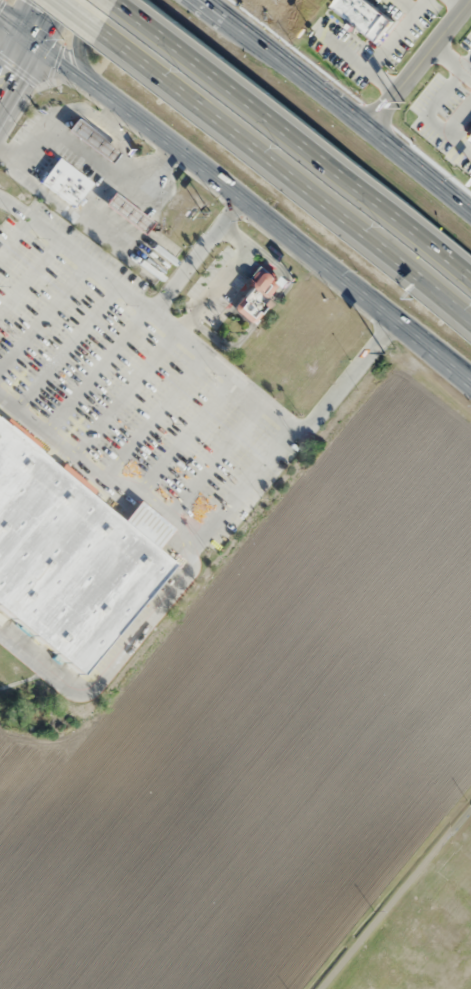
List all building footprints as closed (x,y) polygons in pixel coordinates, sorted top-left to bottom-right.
[(331,7),(337,0),(365,0),(385,16),(367,38),(358,31),(354,35),(343,26),(347,20),(331,7)] [(73,118),(118,152),(109,164),(64,130),(73,118)] [(57,157),(91,183),(72,208),(38,182),(57,157)] [(110,194),(149,223),(141,235),(102,205),(110,194)] [(235,298),(246,284),(246,282),(247,280),(249,278),(252,277),(262,264),(270,271),(272,271),(275,272),(276,274),(276,276),(276,278),(279,280),(280,282),(280,283),(279,286),(271,295),(272,296),(269,300),(271,301),(265,308),(263,305),(256,313),(257,314),(252,320),(250,322),(247,321),(233,310),(232,307),(232,305),(237,299),(235,298)] [(79,670),(0,605),(0,423),(6,415),(43,446),(36,454),(57,471),(61,465),(92,490),(87,497),(120,524),(137,504),(166,528),(148,549),(166,564),(79,670)]
